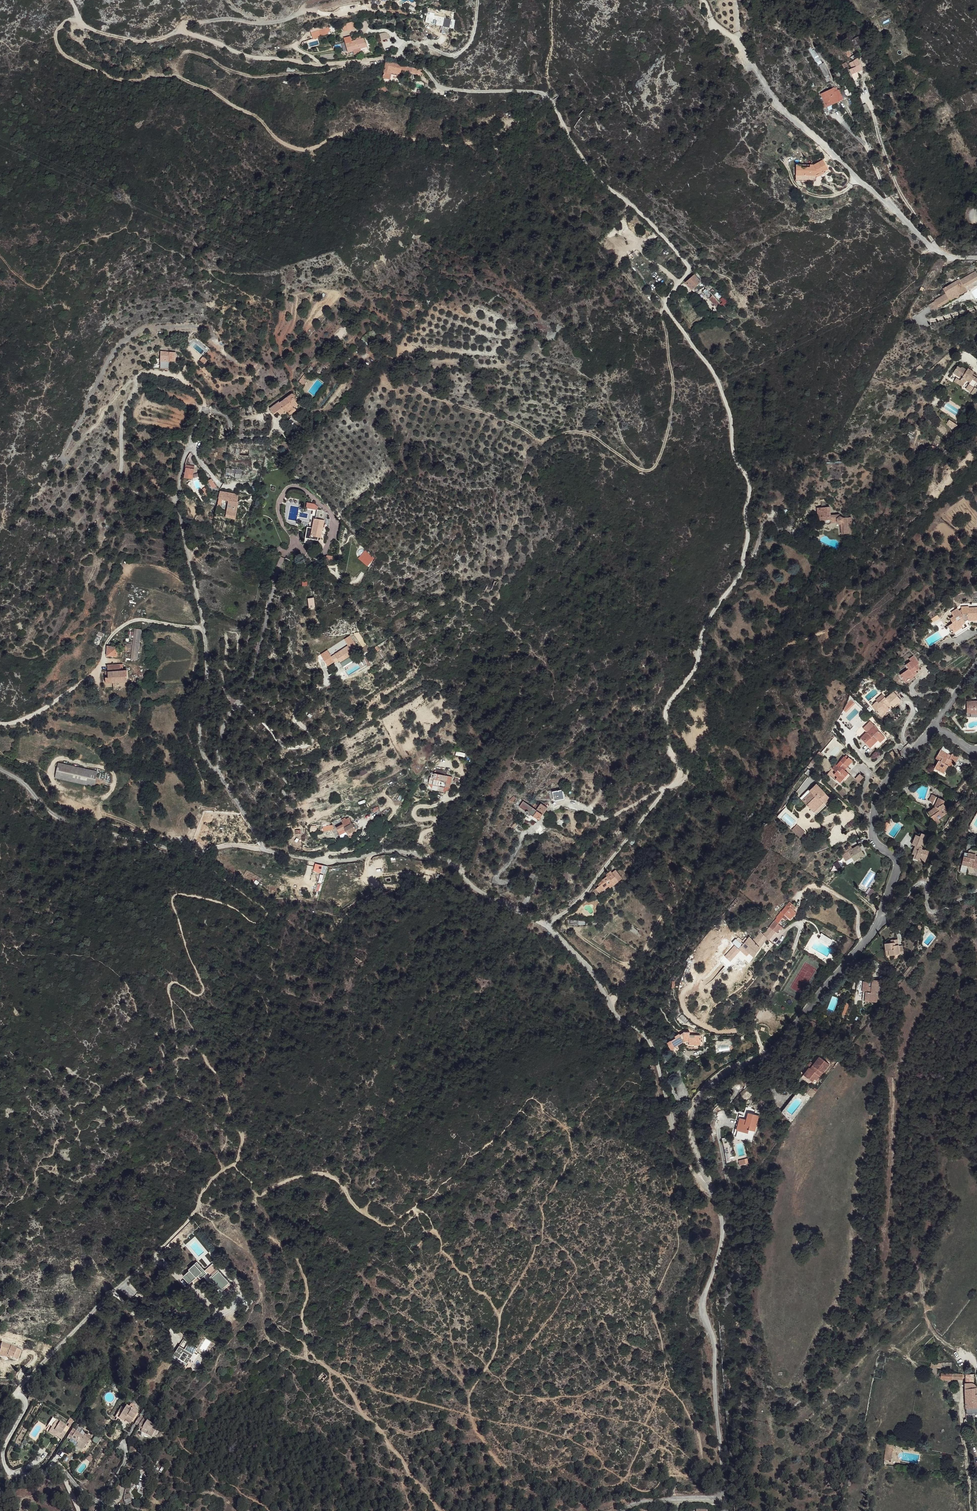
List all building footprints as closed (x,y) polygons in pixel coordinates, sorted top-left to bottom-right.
[(449,13),(435,9),(433,16),(448,19),(449,13)] [(312,39),(330,33),(328,27),(310,32),(312,39)] [(363,41),(344,43),(345,52),(350,51),(350,55),(364,53),(363,41)] [(814,50),(812,46),(808,48),(818,66),(819,65),(825,77),(824,77),(827,82),(831,80),(826,67),(824,63),(823,64),(815,49),(814,50)] [(135,57),(127,62),(131,68),(139,63),(135,57)] [(864,71),(859,59),(851,63),(853,69),(850,69),(853,75),(864,71)] [(408,69),(387,65),(385,75),(391,77),(400,79),(402,72),(408,74),(408,69)] [(422,72),(408,69),(408,74),(421,77),(422,72)] [(824,101),(827,107),(843,100),(839,90),(838,90),(836,87),(835,88),(834,87),(832,88),(832,89),(821,94),(824,101)] [(831,172),(827,163),(819,167),(800,166),(800,183),(819,184),(820,178),(831,172)] [(939,288),(942,293),(931,299),(935,306),(946,301),(944,298),(947,296),(949,299),(951,298),(955,299),(956,296),(964,292),(962,288),(976,281),(976,279),(973,272),(957,281),(956,279),(939,288)] [(706,286),(696,274),(691,277),(685,282),(695,294),(706,286)] [(722,306),(707,288),(704,292),(718,310),(722,306)] [(935,306),(931,299),(924,302),(928,310),(935,306)] [(175,352),(162,352),(162,361),(171,362),(175,362),(175,352)] [(171,362),(162,361),(162,368),(170,369),(171,362)] [(956,366),(953,364),(950,370),(952,372),(950,375),(948,373),(947,377),(958,384),(958,386),(965,390),(974,375),(968,371),(969,369),(964,365),(962,368),(957,364),(956,366)] [(299,408),(293,398),(289,400),(280,402),(276,403),(269,408),(273,413),(275,411),(279,415),(281,413),(285,419),(299,408)] [(949,420),(946,424),(954,430),(957,425),(949,420)] [(195,466),(187,464),(186,467),(185,473),(184,476),(184,477),(188,478),(189,474),(193,475),(195,466)] [(216,487),(211,478),(207,481),(212,489),(216,487)] [(206,486),(201,488),(206,498),(210,495),(206,486)] [(240,497),(222,494),(220,502),(224,502),(229,503),(227,517),(238,518),(239,505),(238,505),(240,497)] [(307,502),(306,507),(316,510),(318,505),(307,502)] [(826,507),(813,508),(814,522),(820,521),(821,524),(824,526),(828,524),(830,524),(834,524),(837,525),(838,535),(848,533),(847,517),(840,519),(836,518),(836,515),(826,516),(826,507)] [(325,512),(320,512),(319,517),(318,520),(317,520),(315,530),(314,530),(310,529),(309,540),(318,542),(322,543),(322,539),(324,539),(327,527),(332,528),(334,520),(330,514),(325,514),(325,512)] [(318,542),(309,540),(308,545),(312,546),(312,549),(316,549),(318,542)] [(375,558),(365,550),(362,554),(371,563),(375,558)] [(954,613),(962,629),(965,626),(964,624),(970,620),(976,620),(976,608),(971,609),(970,607),(963,608),(964,609),(960,611),(958,609),(954,613)] [(962,629),(954,613),(952,614),(954,618),(951,621),(954,625),(950,628),(955,634),(962,629)] [(970,620),(964,624),(965,626),(962,629),(964,634),(969,632),(967,629),(973,625),(976,625),(976,620),(970,620)] [(137,659),(141,629),(134,628),(130,658),(137,659)] [(964,634),(962,629),(955,634),(952,636),(956,640),(964,634)] [(324,661),(326,664),(333,660),(337,658),(340,663),(353,655),(351,652),(357,648),(352,639),(347,643),(348,645),(331,656),(327,650),(325,652),(327,655),(323,657),(325,660),(324,661)] [(118,647),(107,647),(107,656),(118,656),(118,647)] [(337,658),(333,660),(339,669),(343,667),(340,663),(337,658)] [(922,668),(917,660),(913,663),(915,665),(910,669),(912,673),(904,679),(910,688),(920,681),(918,680),(922,677),(920,675),(921,674),(919,670),(921,669),(922,668)] [(122,664),(107,664),(107,670),(107,673),(104,674),(104,682),(126,682),(125,669),(122,669),(122,664)] [(905,704),(897,697),(891,705),(888,703),(883,709),(881,708),(876,713),(886,722),(896,712),(897,713),(905,704)] [(968,702),(968,708),(971,708),(971,712),(976,712),(976,702),(968,702)] [(897,713),(896,712),(886,722),(889,725),(899,714),(897,713)] [(878,727),(869,719),(862,726),(865,730),(859,736),(862,739),(869,746),(878,738),(880,740),(884,736),(877,728),(878,727)] [(878,738),(869,746),(871,748),(874,745),(877,747),(886,737),(884,736),(880,740),(878,738)] [(954,759),(942,752),(938,762),(941,764),(937,772),(946,776),(953,764),(958,767),(962,760),(955,757),(954,759)] [(856,760),(851,755),(849,758),(846,755),(843,758),(846,762),(842,766),(838,762),(834,767),(837,770),(836,773),(839,776),(837,778),(841,782),(850,771),(848,769),(847,769),(845,767),(848,764),(850,766),(856,760)] [(97,773),(59,764),(56,779),(94,788),(97,773)] [(448,768),(433,765),(431,773),(435,774),(433,780),(446,783),(448,772),(447,772),(448,768)] [(831,797),(815,782),(809,789),(812,791),(804,800),(817,813),(831,797)] [(812,791),(809,789),(801,798),(804,800),(812,791)] [(566,792),(556,792),(555,802),(567,801),(566,792)] [(939,800),(932,797),(930,804),(935,809),(939,800)] [(534,805),(527,798),(523,802),(527,808),(527,811),(528,812),(531,811),(536,816),(533,818),(537,821),(544,814),(538,809),(541,805),(537,802),(534,805)] [(948,804),(939,800),(935,809),(939,810),(931,816),(936,824),(940,822),(950,815),(945,806),(948,804)] [(549,809),(543,803),(541,805),(538,809),(544,814),(549,809)] [(662,820),(659,816),(652,822),(655,826),(662,820)] [(352,824),(349,819),(341,823),(341,825),(336,828),(340,835),(346,833),(348,835),(356,829),(354,824),(352,824)] [(807,829),(799,822),(793,828),(801,835),(807,829)] [(928,836),(922,834),(921,838),(917,836),(913,846),(916,848),(914,855),(916,856),(922,858),(922,859),(929,862),(932,852),(928,850),(927,852),(923,850),(928,836)] [(873,858),(865,851),(864,851),(860,856),(857,853),(849,863),(857,870),(861,865),(865,867),(873,858)] [(960,855),(957,867),(964,868),(964,866),(970,866),(969,869),(969,871),(976,872),(976,871),(976,859),(974,859),(973,862),(970,862),(970,858),(970,857),(960,855)] [(922,858),(916,856),(915,860),(927,864),(929,862),(922,859),(922,858)] [(838,861),(833,864),(837,871),(841,868),(838,861)] [(323,866),(316,863),(314,870),(321,872),(323,866)] [(622,878),(615,871),(612,873),(611,871),(607,875),(607,877),(597,885),(598,886),(596,889),(600,894),(608,886),(612,883),(614,886),(622,878)] [(796,908),(789,903),(778,916),(778,918),(764,935),(761,933),(754,942),(749,939),(747,941),(739,951),(745,955),(749,956),(751,953),(754,956),(768,939),(769,940),(776,932),(778,933),(783,927),(779,924),(781,920),(784,917),(786,920),(787,918),(790,920),(796,912),(794,910),(796,908)] [(830,945),(832,939),(821,934),(818,940),(830,945)] [(899,939),(895,940),(895,942),(885,944),(886,950),(889,950),(889,955),(905,953),(904,946),(899,947),(899,939)] [(879,992),(880,982),(872,981),(871,985),(868,984),(868,983),(863,982),(861,993),(864,993),(864,997),(861,997),(861,1001),(876,1003),(877,991),(879,992)] [(702,1042),(701,1033),(690,1033),(690,1031),(683,1031),(683,1032),(680,1034),(679,1033),(675,1035),(676,1036),(667,1042),(671,1048),(684,1042),(683,1040),(686,1040),(685,1038),(690,1038),(689,1040),(694,1039),(695,1042),(702,1042)] [(827,1061),(820,1056),(814,1063),(811,1060),(807,1065),(809,1066),(801,1077),(810,1084),(815,1078),(817,1080),(829,1065),(825,1062),(827,1061)] [(817,1091),(811,1086),(807,1092),(812,1097),(817,1091)] [(759,1115),(748,1113),(746,1120),(740,1118),(736,1130),(748,1134),(749,1130),(754,1131),(759,1115)] [(208,1274),(198,1263),(190,1271),(190,1273),(187,1276),(195,1285),(208,1274)] [(195,1285),(187,1276),(185,1278),(192,1288),(195,1285)] [(15,1346),(3,1342),(2,1347),(3,1348),(2,1351),(11,1355),(11,1356),(18,1359),(21,1350),(14,1347),(15,1346)] [(188,1345),(184,1343),(174,1356),(177,1359),(186,1365),(190,1361),(194,1355),(186,1349),(188,1345)] [(193,1364),(190,1361),(186,1365),(177,1359),(174,1363),(187,1372),(193,1364)] [(965,1379),(965,1384),(967,1420),(976,1419),(976,1392),(974,1379),(965,1379)] [(132,1409),(128,1406),(122,1414),(128,1417),(129,1415),(133,1418),(138,1411),(132,1409)] [(48,1425),(51,1428),(56,1420),(52,1419),(48,1425)] [(66,1426),(56,1420),(51,1428),(57,1432),(56,1434),(56,1435),(59,1438),(66,1426)] [(148,1424),(144,1421),(139,1428),(143,1431),(145,1429),(150,1432),(148,1435),(153,1438),(158,1429),(154,1427),(154,1425),(149,1423),(148,1424)] [(88,1441),(75,1432),(73,1435),(70,1433),(67,1439),(70,1440),(76,1444),(74,1447),(81,1451),(88,1441)] [(892,1460),(893,1443),(885,1442),(884,1459),(892,1460)]
